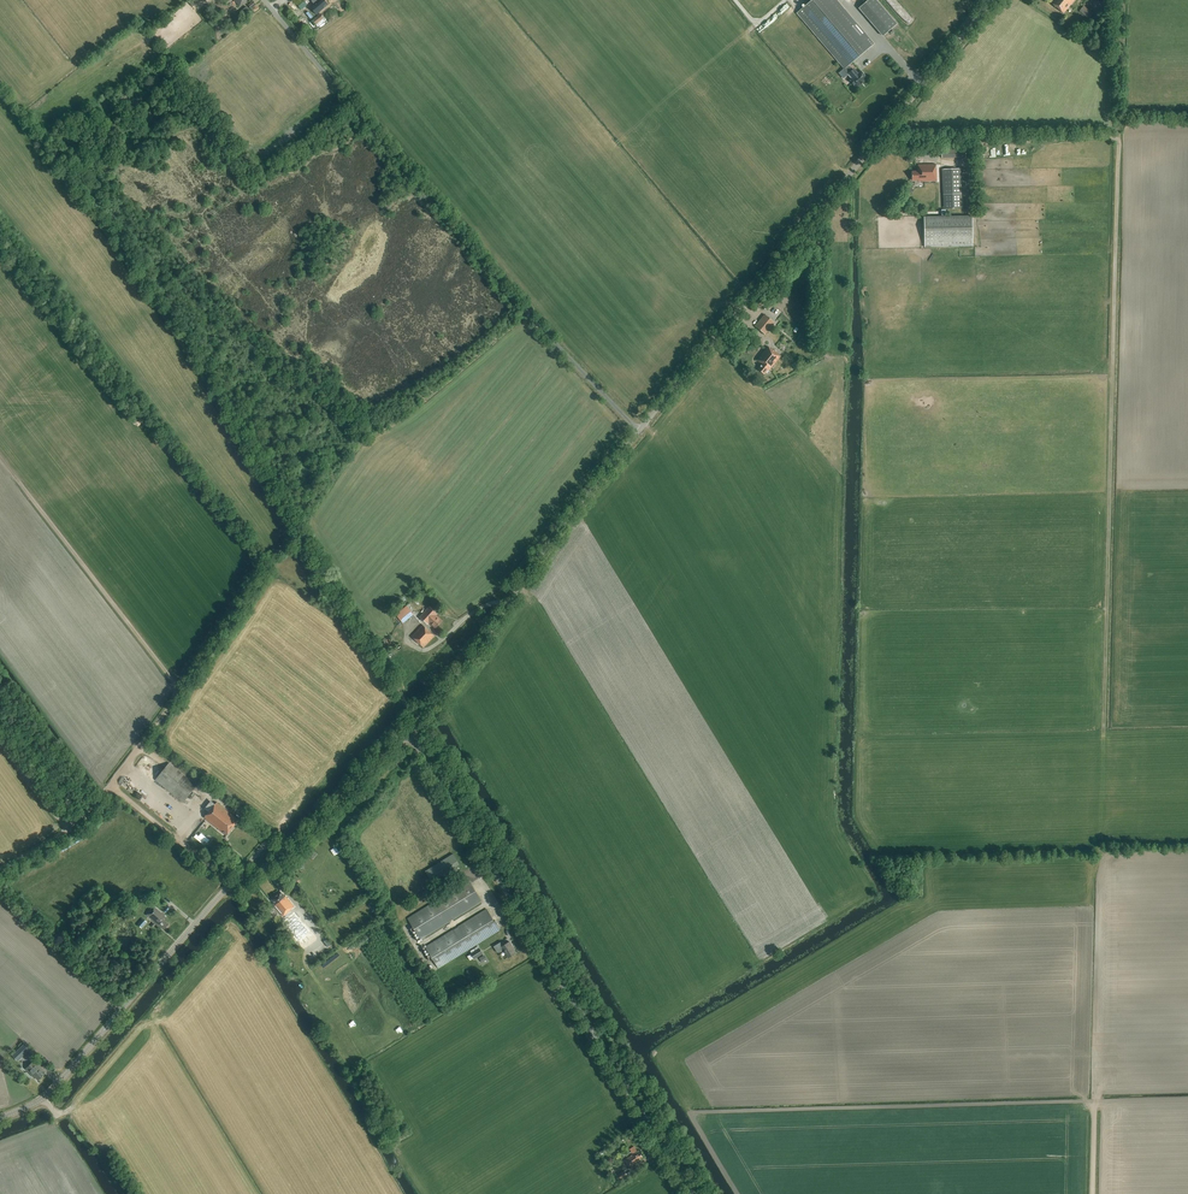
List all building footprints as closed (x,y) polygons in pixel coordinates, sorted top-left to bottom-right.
[(312,1),(314,4),(310,8),(311,8),(311,7),(317,14),(316,15),(324,9),(322,7),(326,3),(324,0),(310,0),(312,2),(312,1)] [(848,66),(874,44),(864,32),(863,33),(835,0),(813,0),(797,13),(845,68),(844,69),(853,79),(850,81),(856,88),(868,78),(862,71),(858,74),(853,69),(852,70),(848,66)] [(896,25),(875,0),(869,0),(858,9),(882,37),(896,25)] [(1074,0),(1054,0),(1051,3),(1063,13),(1074,0)] [(1093,11),(1111,11),(1111,2),(1094,1),(1093,11)] [(305,3),(304,3),(299,7),(302,11),(307,7),(306,5),(308,4),(306,2),(305,3)] [(1089,19),(1093,13),(1083,6),(1079,11),(1089,19)] [(316,25),(324,19),(320,14),(312,20),(316,25)] [(965,146),(941,147),(942,158),(965,157),(965,146)] [(918,181),(936,181),(936,170),(935,170),(935,165),(918,165),(918,172),(912,172),(912,180),(918,180),(918,181)] [(961,169),(942,170),(943,193),(943,194),(959,194),(962,194),(961,169)] [(973,247),(972,216),(946,217),(942,217),(924,217),(924,248),(973,247)] [(774,323),(764,315),(755,326),(765,334),(774,323)] [(770,371),(781,356),(772,349),(768,346),(757,360),(762,364),(758,369),(765,375),(769,370),(770,371)] [(403,623),(414,614),(406,606),(396,615),(403,623)] [(429,606),(419,617),(427,625),(429,623),(435,629),(442,621),(438,617),(439,616),(429,606)] [(423,648),(434,636),(423,625),(412,636),(423,648)] [(169,762),(155,780),(183,803),(198,785),(169,762)] [(226,836),(239,820),(217,802),(204,818),(226,836)] [(310,847),(306,851),(313,858),(317,853),(310,847)] [(431,882),(459,865),(453,854),(425,871),(431,882)] [(306,862),(297,860),(296,868),(305,869),(306,862)] [(420,939),(482,901),(469,881),(408,919),(420,939)] [(290,911),(291,910),(291,909),(294,907),(285,896),(284,896),(281,892),(271,900),(274,903),(273,904),(283,916),(290,911)] [(143,908),(150,900),(146,896),(138,904),(143,908)] [(163,930),(169,924),(164,920),(166,917),(154,906),(146,915),(156,923),(163,930)] [(425,948),(431,956),(438,968),(499,930),(487,910),(425,948)] [(297,939),(307,932),(291,913),(282,921),(292,932),(297,939)] [(141,928),(147,922),(143,918),(137,925),(141,928)] [(508,958),(516,953),(512,947),(512,946),(510,942),(503,946),(501,942),(494,947),(497,953),(503,949),(508,958)] [(479,948),(478,946),(470,951),(471,953),(470,953),(474,960),(483,954),(479,948)] [(11,1055),(17,1061),(29,1048),(24,1043),(11,1055)] [(38,1080),(44,1074),(32,1062),(25,1068),(34,1077),(38,1080)] [(639,1159),(642,1157),(640,1152),(638,1153),(637,1152),(636,1153),(635,1151),(637,1151),(634,1147),(630,1150),(632,1153),(634,1152),(634,1154),(625,1160),(629,1167),(640,1160),(639,1159)] [(619,1180),(627,1175),(624,1170),(616,1176),(619,1180)]
